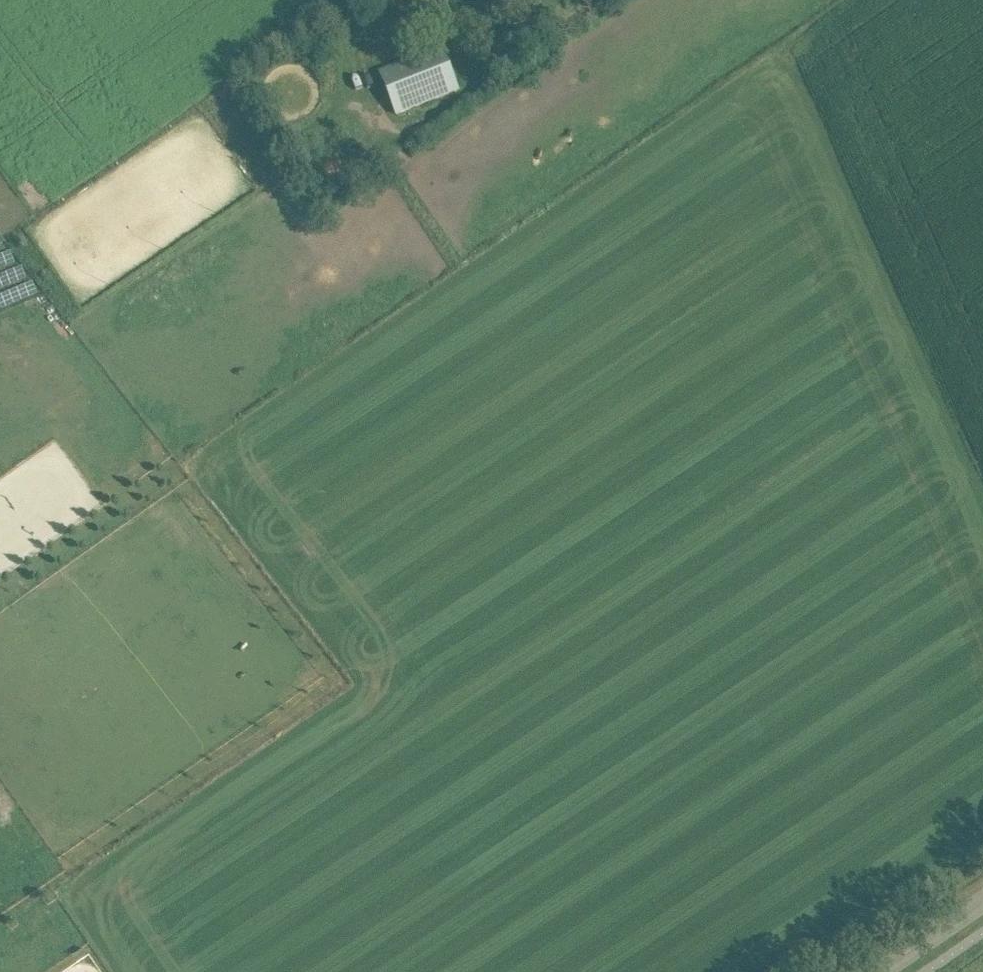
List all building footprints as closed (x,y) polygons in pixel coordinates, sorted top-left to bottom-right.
[(440,48),(432,52),(380,75),(398,116),(457,90),(440,48)]
